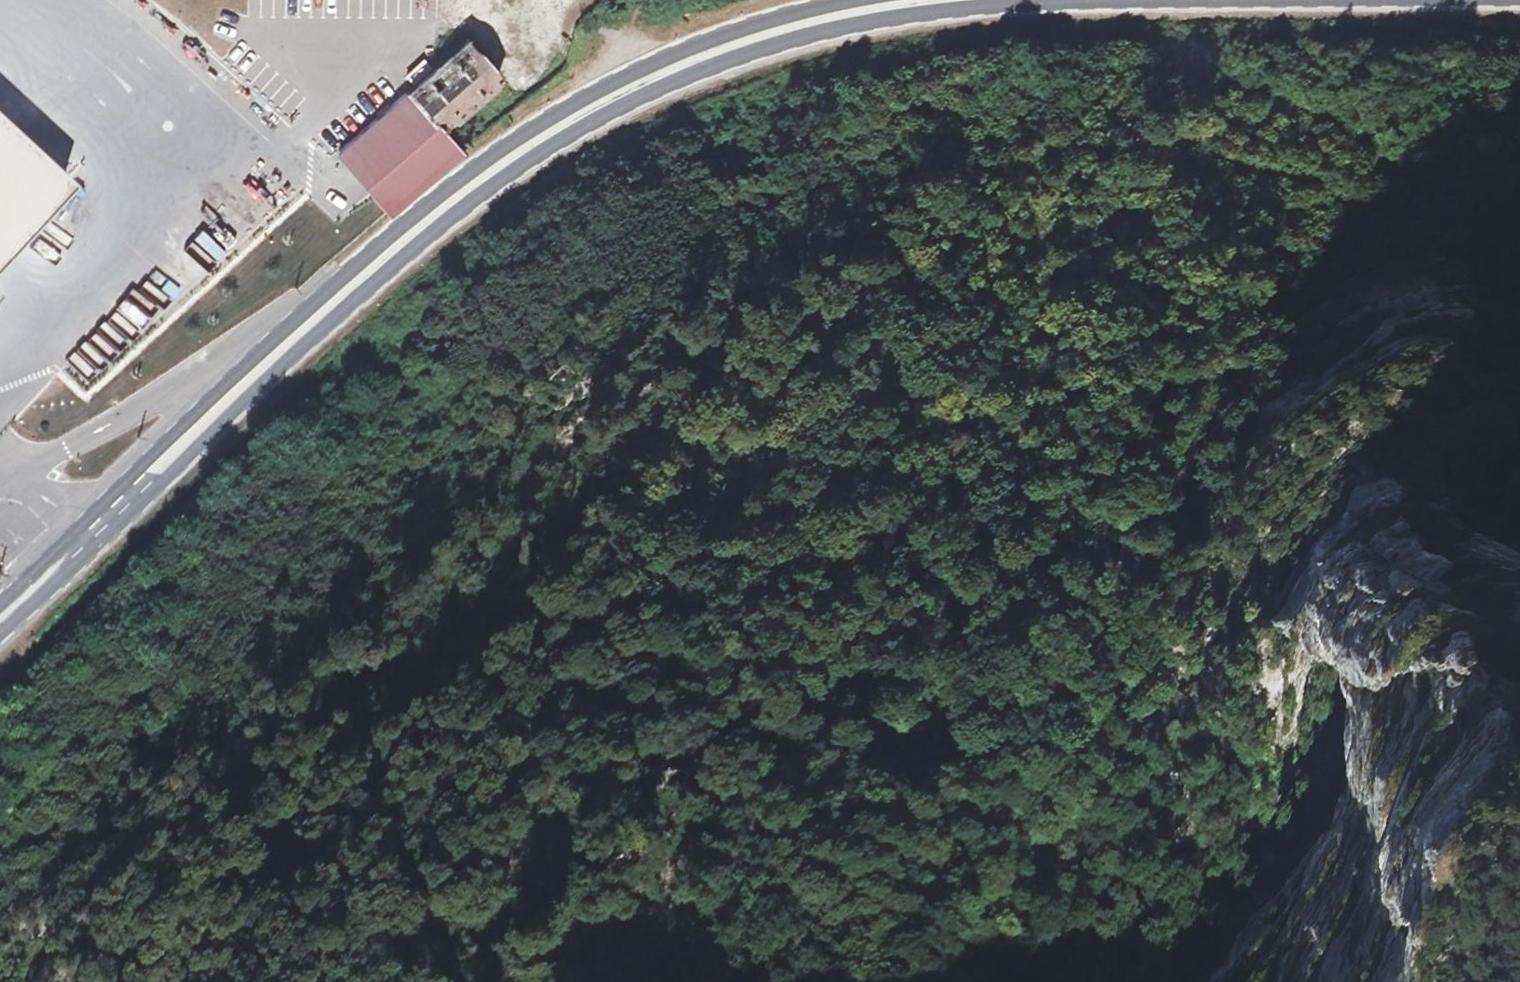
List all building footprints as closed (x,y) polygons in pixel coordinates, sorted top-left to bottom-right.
[(331,158),(387,213),(428,179),(430,182),(464,150),(441,126),(500,72),(469,37),(413,85),(331,158)] [(62,181),(0,124),(0,248),(62,181)] [(428,179),(387,213),(391,217),(430,182),(428,179)]
